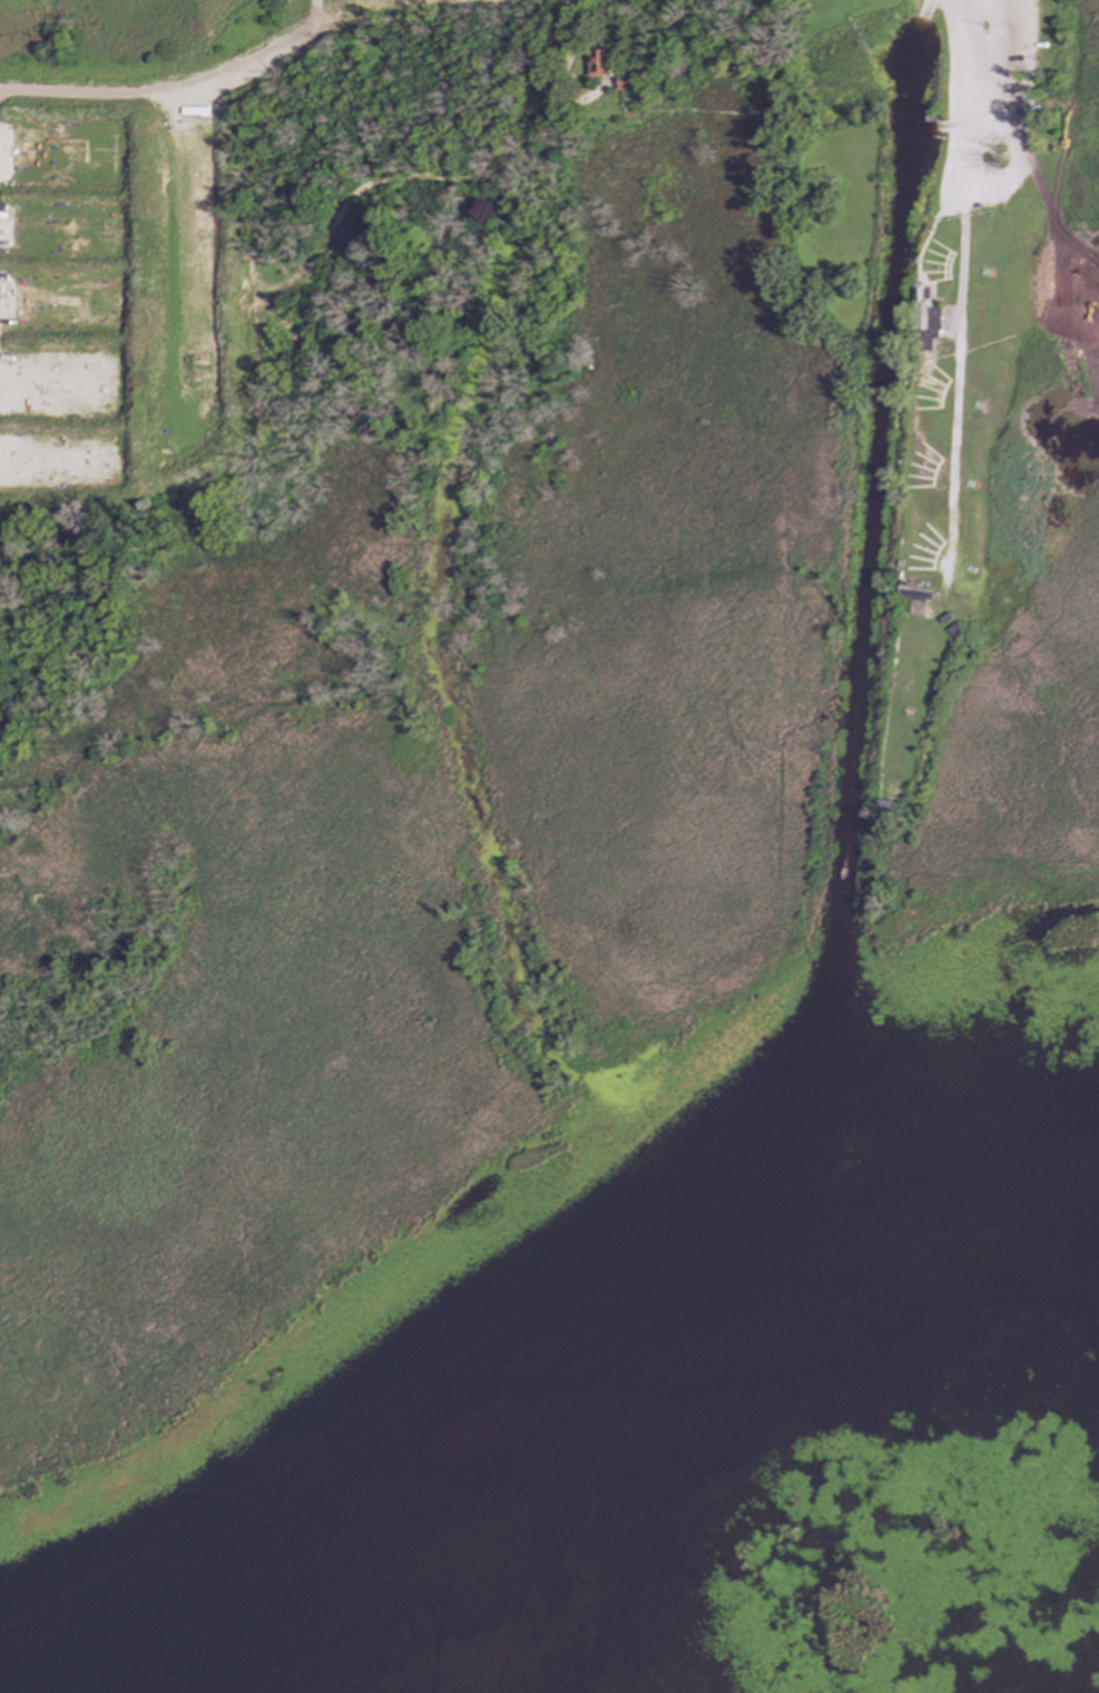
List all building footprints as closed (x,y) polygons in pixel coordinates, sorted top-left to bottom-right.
[(590,74),(611,73),(611,50),(589,51),(590,74)] [(616,91),(637,91),(637,72),(616,73),(616,91)] [(357,245),(350,230),(334,237),(341,252),(357,245)] [(939,308),(926,308),(926,283),(914,284),(915,331),(939,331),(939,308)] [(911,598),(906,610),(921,616),(930,593),(899,580),(894,593),(911,598)]
